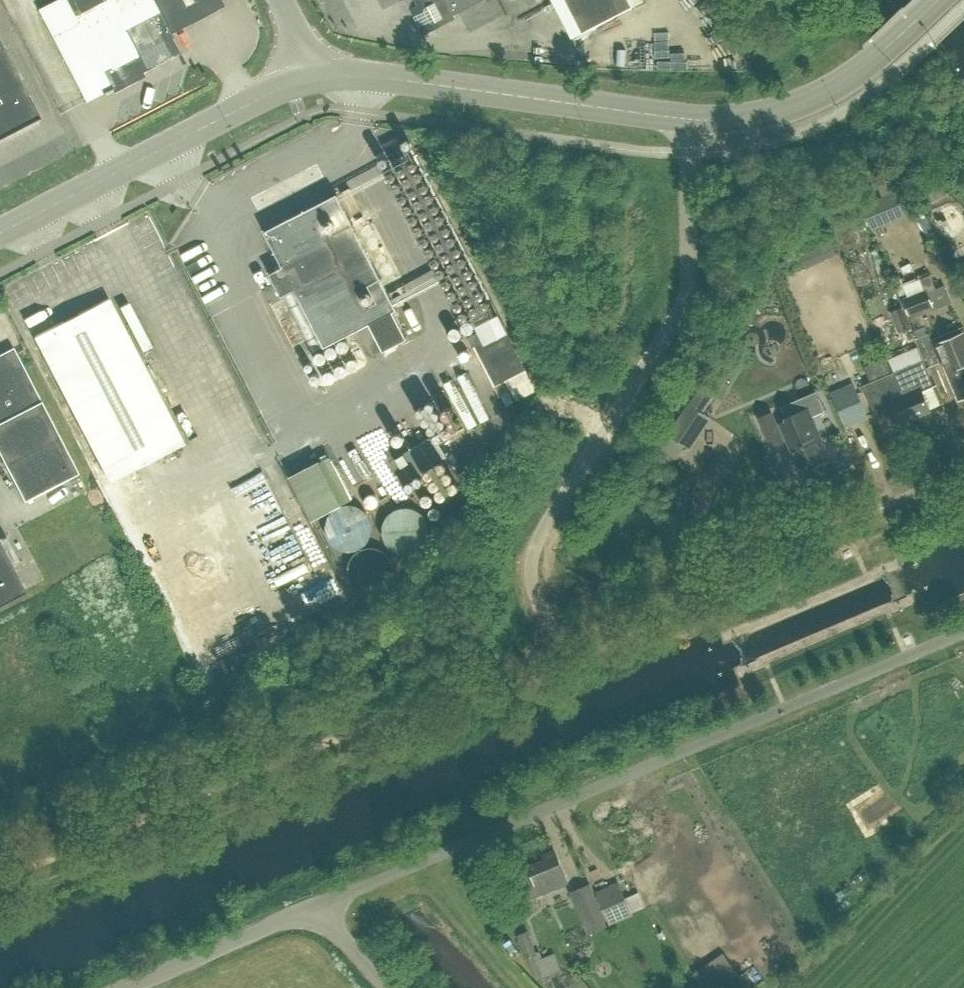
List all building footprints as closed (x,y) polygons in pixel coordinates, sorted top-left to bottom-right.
[(221,0),(56,0),(38,10),(86,102),(103,93),(181,52),(171,33),(224,5),(221,0)] [(418,4),(409,9),(422,35),(455,18),(454,14),(481,0),(416,0),(418,4)] [(554,1),(572,37),(644,0),(553,0),(554,1)] [(39,117),(0,42),(0,137),(39,117)] [(912,212),(902,189),(861,206),(871,229),(912,212)] [(337,193),(265,231),(283,266),(271,273),(282,295),(295,289),(325,346),(370,322),(385,350),(411,336),(337,193)] [(829,233),(796,246),(805,267),(837,255),(829,233)] [(904,267),(913,264),(907,246),(879,254),(890,290),(910,284),(904,267)] [(31,264),(44,300),(76,289),(73,278),(59,282),(56,272),(73,266),(68,251),(31,264)] [(910,316),(934,306),(927,288),(903,298),(910,316)] [(903,305),(902,306),(898,296),(887,301),(890,311),(899,332),(912,326),(903,305)] [(108,300),(34,338),(109,483),(183,444),(108,300)] [(464,351),(475,345),(495,385),(496,385),(507,405),(537,390),(526,369),(496,313),(495,313),(491,306),(469,317),(471,320),(452,329),(464,351)] [(946,374),(947,374),(958,400),(963,397),(963,337),(962,331),(933,343),(926,325),(915,329),(930,366),(941,362),(946,374)] [(0,354),(0,455),(24,501),(78,473),(13,347),(0,354)] [(913,418),(931,411),(922,391),(934,386),(923,359),(893,372),(913,418)] [(887,407),(895,426),(913,418),(893,372),(863,385),(874,412),(887,407)] [(831,391),(846,427),(869,418),(853,382),(831,391)] [(698,389),(688,404),(701,413),(711,398),(698,389)] [(800,466),(822,457),(816,442),(823,438),(810,406),(786,416),(787,419),(781,422),(800,466)] [(759,418),(771,445),(784,440),(772,412),(759,418)] [(353,504),(348,504),(344,505),(340,506),(336,509),(332,512),(330,516),(328,521),(327,526),(327,531),(328,536),(330,540),(334,544),(338,547),(343,549),(348,550),(353,550),(358,549),(362,547),(366,544),(369,540),(372,535),(373,533),(373,530),(373,525),(372,520),(370,516),(367,511),(362,508),(358,505),(353,504)] [(410,507),(405,507),(400,508),(395,510),(390,513),(387,518),(385,523),(384,528),(384,534),(385,538),(386,541),(389,545),(393,549),(397,552),(402,553),(408,554),(413,553),(418,550),(422,547),(426,543),(429,539),(430,534),(430,529),(429,524),(427,519),(424,514),(419,510),(415,508),(410,507)] [(25,590),(2,546),(0,547),(0,603),(25,590)] [(376,546),(370,546),(365,547),(361,548),(358,550),(353,555),(351,558),(350,562),(348,566),(348,571),(349,576),(351,580),(353,584),(357,587),(361,589),(366,591),(370,592),(375,592),(379,591),(383,589),(387,586),(391,583),(393,578),(394,574),(395,569),(394,563),(392,558),(390,554),(386,550),(381,547),(376,546)] [(523,888),(527,898),(566,882),(553,850),(540,855),(542,861),(514,872),(521,889),(523,888)] [(617,881),(593,891),(608,924),(631,914),(617,881)] [(605,925),(587,883),(568,892),(585,933),(605,925)] [(529,957),(538,980),(551,975),(541,950),(538,951),(529,930),(516,935),(526,958),(529,957)] [(739,975),(724,952),(694,972),(705,987),(719,987),(739,975)]
